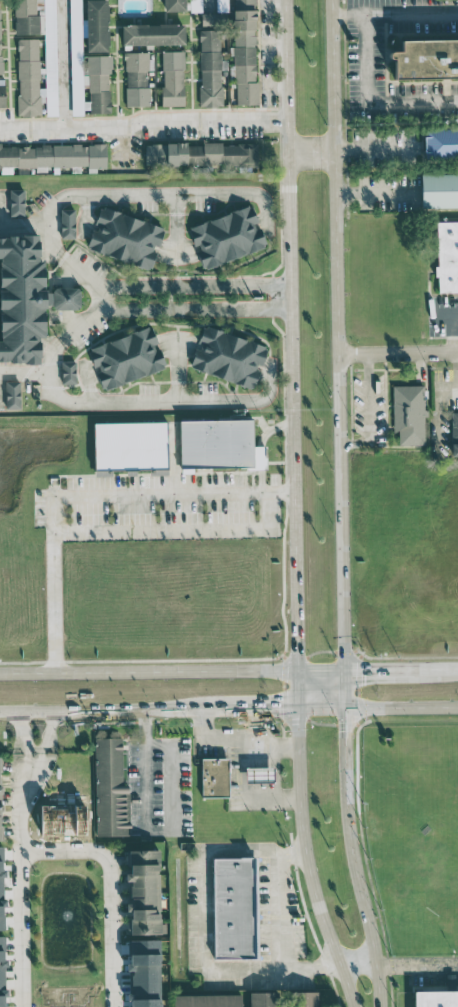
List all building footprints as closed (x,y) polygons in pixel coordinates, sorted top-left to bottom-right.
[(35,0),(11,0),(11,34),(35,34),(35,0)] [(42,34),(53,34),(52,0),(41,0),(42,34)] [(86,50),(86,0),(106,0),(106,3),(108,3),(109,19),(107,19),(107,28),(108,28),(109,44),(107,44),(107,50),(86,50)] [(163,4),(163,0),(186,0),(186,9),(165,9),(165,3),(163,4)] [(187,11),(198,10),(198,0),(187,0),(187,11)] [(215,12),(226,11),(225,0),(214,0),(215,12)] [(237,103),(258,103),(258,81),(255,80),(256,34),(254,34),(254,29),(255,28),(255,18),(256,18),(256,7),(245,6),(234,8),(234,18),(232,18),(233,29),(234,29),(233,46),(229,46),(229,55),(233,55),(234,64),(229,64),(230,82),(236,82),(237,103)] [(122,24),(122,43),(185,43),(184,24),(177,24),(177,21),(159,22),(159,23),(147,23),(146,22),(128,22),(128,24),(122,24)] [(197,105),(202,105),(202,107),(214,107),(214,105),(220,105),(220,85),(218,85),(218,69),(225,69),(225,60),(219,60),(218,51),(217,51),(217,29),(195,29),(195,42),(197,42),(197,51),(196,51),(196,69),(198,69),(198,86),(196,86),(197,105)] [(54,116),(54,64),(47,64),(47,66),(36,66),(36,38),(14,38),(15,115),(41,115),(41,116),(54,116)] [(457,77),(457,38),(387,39),(387,50),(379,50),(379,78),(457,77)] [(123,52),(123,59),(125,59),(125,70),(126,70),(127,87),(126,87),(126,105),(149,105),(149,87),(147,86),(146,70),(149,70),(148,52),(137,50),(123,52)] [(160,51),(181,51),(181,105),(159,105),(159,86),(161,86),(161,70),(160,70),(160,51)] [(90,112),(110,112),(110,111),(111,111),(111,100),(109,100),(109,89),(108,89),(108,87),(109,88),(108,73),(111,72),(111,68),(112,68),(112,55),(98,53),(83,56),(83,73),(88,73),(88,91),(89,91),(90,100),(83,100),(84,109),(90,109),(90,112)] [(418,128),(419,158),(457,158),(457,127),(418,128)] [(146,144),(146,166),(253,164),(253,142),(146,144)] [(101,166),(101,144),(0,145),(0,167),(101,166)] [(415,208),(457,207),(457,173),(414,174),(415,208)] [(5,216),(20,215),(19,188),(4,189),(5,216)] [(260,246),(246,204),(183,225),(190,248),(191,248),(197,267),(260,246)] [(158,226),(94,207),(89,222),(90,222),(83,249),(145,268),(158,226)] [(56,238),(70,238),(69,208),(55,209),(56,238)] [(433,293),(457,292),(457,221),(431,221),(433,293)] [(6,362),(6,361),(12,362),(12,363),(27,363),(27,357),(28,356),(27,336),(32,336),(32,260),(26,260),(26,234),(10,234),(8,235),(0,235),(0,362),(6,362)] [(74,288),(39,289),(40,304),(48,304),(48,309),(74,308),(74,288)] [(262,346),(198,326),(192,344),(191,343),(183,368),(247,388),(255,364),(256,364),(262,346)] [(160,369),(152,343),(152,344),(147,327),(82,346),(89,370),(91,370),(96,388),(160,369)] [(71,384),(71,361),(57,361),(56,383),(71,384)] [(15,381),(0,381),(1,408),(16,408),(15,381)] [(392,382),(392,444),(424,444),(424,382),(392,382)] [(446,412),(447,456),(457,456),(457,412),(446,412)] [(175,468),(261,467),(260,445),(246,445),(246,419),(174,420),(175,468)] [(160,421),(86,423),(87,469),(161,467),(160,421)] [(91,738),(91,836),(120,836),(120,738),(91,738)] [(228,758),(200,758),(200,797),(228,797),(228,758)] [(245,781),(273,781),(273,767),(245,767),(245,781)] [(119,851),(119,876),(147,875),(147,866),(151,866),(151,850),(119,851)] [(205,858),(207,959),(245,958),(244,858),(205,858)] [(158,973),(130,974),(131,999),(158,998),(158,973)] [(414,1006),(457,1006),(457,991),(414,991),(414,1006)] [(276,992),(249,993),(249,1006),(276,1006),(276,992)] [(292,992),(292,1006),(317,1006),(317,992),(292,992)] [(173,996),(173,1006),(241,1006),(241,994),(173,996)]
